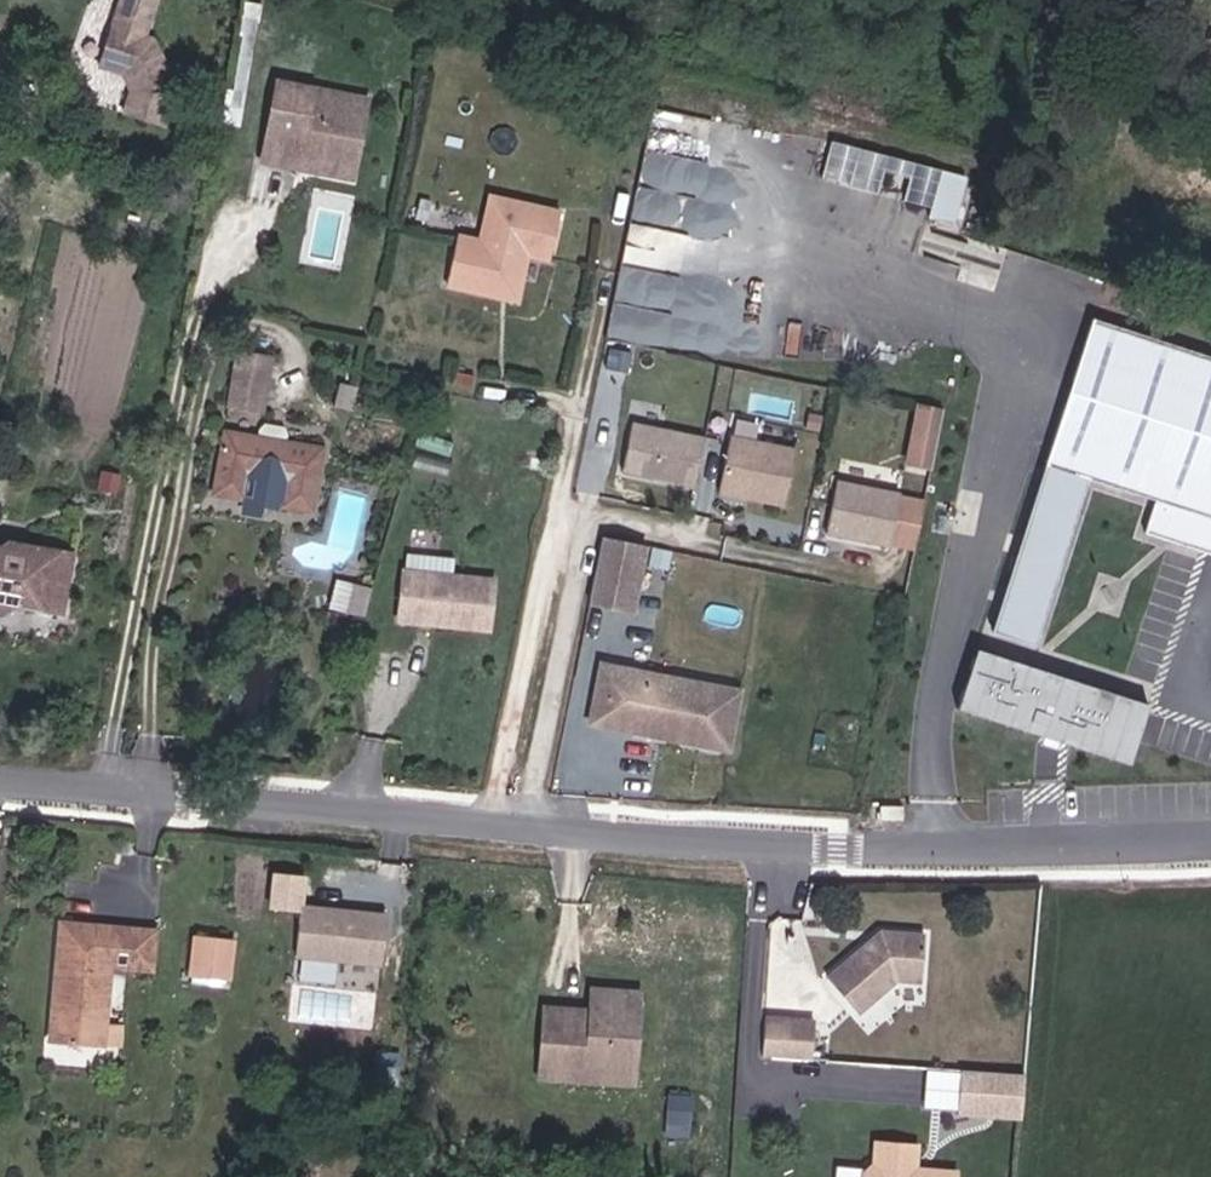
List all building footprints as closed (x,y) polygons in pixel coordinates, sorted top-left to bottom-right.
[(181,85),(156,37),(148,34),(154,17),(122,7),(104,64),(131,73),(137,84),(129,111),(169,123),(181,85)] [(267,159),(303,164),(357,174),(361,151),(371,96),(281,80),(267,159)] [(972,176),(834,135),(822,175),(960,217),(972,176)] [(722,197),(726,164),(642,153),(638,186),(722,197)] [(466,233),(459,284),(495,293),(503,295),(512,246),(565,261),(574,211),(512,196),(502,193),(493,237),(466,233)] [(1088,318),(1023,553),(1066,563),(1089,479),(1153,497),(1144,533),(1210,553),(1210,355),(1088,318)] [(247,347),(243,381),(276,388),(281,354),(247,347)] [(271,414),(276,388),(243,381),(239,408),(271,414)] [(933,467),(947,406),(919,400),(905,461),(933,467)] [(736,413),(735,432),(761,434),(762,415),(736,413)] [(627,476),(701,483),(706,428),(632,421),(627,476)] [(716,489),(784,507),(800,448),(732,430),(716,489)] [(332,447),(233,432),(222,494),(252,499),(259,472),(299,477),(294,508),(322,513),(332,447)] [(918,548),(926,491),(835,478),(827,535),(918,548)] [(587,599),(637,612),(654,544),(604,531),(587,599)] [(0,548),(0,604),(7,615),(25,604),(70,612),(82,555),(54,548),(51,558),(0,548)] [(1066,563),(1023,553),(1001,634),(1043,648),(1066,563)] [(498,629),(501,581),(413,574),(409,623),(427,624),(433,619),(441,619),(447,625),(498,629)] [(340,582),(336,608),(366,612),(370,586),(340,582)] [(600,659),(589,727),(736,750),(746,682),(600,659)] [(1008,742),(1014,792),(1068,787),(1068,779),(1183,765),(1184,774),(1210,771),(1210,726),(1178,730),(1178,723),(1149,726),(1146,701),(1118,703),(1121,728),(1008,742)] [(390,911),(304,904),(300,952),(385,959),(390,911)] [(156,930),(138,928),(113,926),(112,940),(60,935),(54,1005),(51,1037),(67,1038),(110,1042),(117,965),(133,966),(152,968),(156,930)] [(926,933),(882,931),(824,975),(856,1017),(901,982),(922,984),(926,933)] [(230,985),(232,939),(198,937),(196,983),(230,985)] [(549,1074),(616,1077),(643,1078),(647,987),(598,985),(597,1015),(582,1014),(582,1006),(552,1004),(550,1053),(549,1074)] [(818,1018),(764,1015),(762,1056),(815,1060),(818,1018)] [(1026,1075),(927,1069),(925,1108),(1024,1114),(1026,1075)] [(959,1172),(918,1169),(920,1144),(874,1140),(872,1165),(863,1173),(863,1176),(959,1176),(959,1172)]
